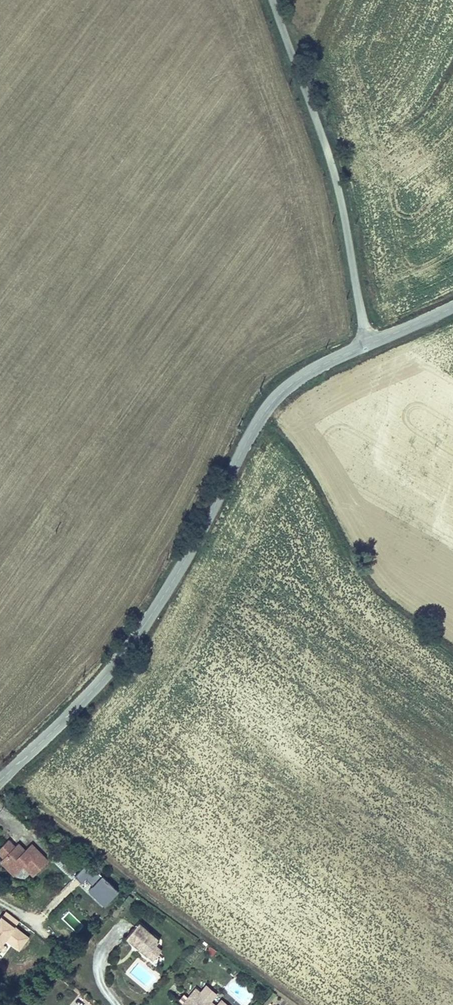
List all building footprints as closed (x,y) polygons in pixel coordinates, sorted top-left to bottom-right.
[(237,416),(244,420),(246,416),(239,412),(237,416)] [(32,884),(49,868),(38,858),(33,865),(25,858),(18,851),(15,855),(6,846),(0,852),(0,861),(4,865),(0,869),(14,883),(21,875),(32,884)] [(31,852),(25,858),(33,865),(38,858),(31,852)] [(103,907),(119,892),(89,861),(73,877),(103,907)] [(5,942),(19,952),(32,934),(3,913),(0,917),(0,949),(5,942)] [(142,926),(131,941),(151,958),(159,949),(163,944),(142,926)] [(165,954),(159,949),(151,958),(158,963),(165,954)] [(216,994),(205,985),(199,992),(209,1001),(216,994)] [(209,1001),(199,992),(195,988),(187,997),(183,993),(177,999),(184,1004),(214,1004),(209,1001)]
